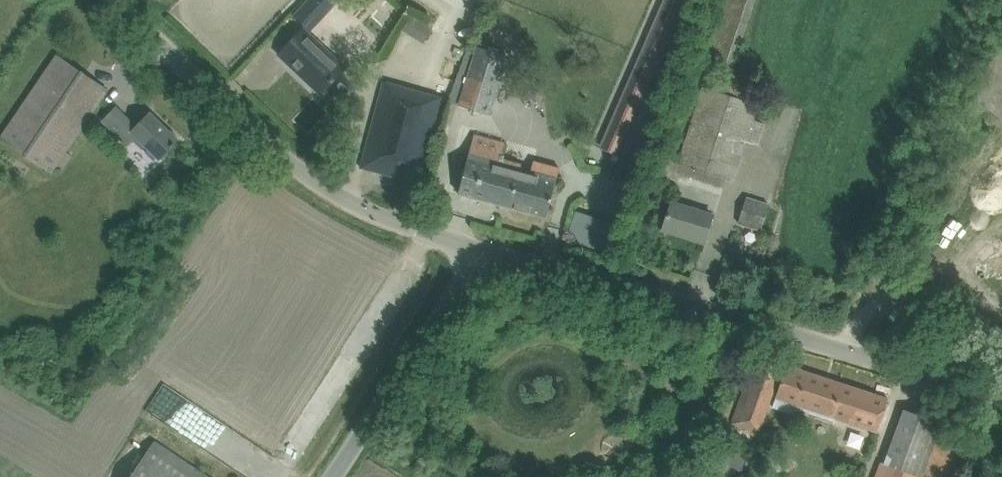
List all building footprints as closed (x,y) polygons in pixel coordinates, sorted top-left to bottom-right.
[(296,16),(310,29),(337,0),(311,0),(296,16)] [(742,52),(758,0),(732,0),(713,59),(737,67),(742,52)] [(402,13),(391,28),(409,41),(420,26),(402,13)] [(279,53),(286,60),(322,93),(345,68),(303,28),(279,53)] [(461,105),(491,115),(510,57),(480,47),(461,105)] [(96,105),(107,89),(57,55),(0,139),(0,141),(49,174),(96,105)] [(617,69),(588,146),(617,156),(646,79),(617,69)] [(426,167),(431,147),(445,99),(384,83),(362,167),(397,176),(401,160),(426,167)] [(668,175),(722,193),(726,179),(732,181),(732,179),(737,181),(749,145),(759,148),(766,129),(756,126),(762,108),(711,91),(687,165),(673,160),(668,175)] [(136,137),(158,159),(171,146),(173,147),(176,145),(174,143),(178,139),(151,112),(137,126),(116,107),(102,121),(122,140),(123,140),(129,145),(136,137)] [(505,143),(474,134),(458,193),(547,217),(560,167),(535,160),(531,173),(520,171),(522,162),(501,157),(505,143)] [(747,196),(739,223),(762,230),(770,203),(747,196)] [(704,242),(713,214),(672,202),(663,229),(679,234),(680,232),(703,240),(703,242),(704,242)] [(761,429),(776,382),(783,363),(757,355),(735,421),(761,429)] [(786,365),(780,384),(772,407),(796,414),(798,409),(835,421),(836,417),(878,431),(889,398),(786,365)] [(898,428),(880,476),(923,476),(943,423),(904,409),(898,428)] [(155,441),(131,476),(208,476),(155,441)] [(726,442),(717,457),(740,471),(749,457),(726,442)]
